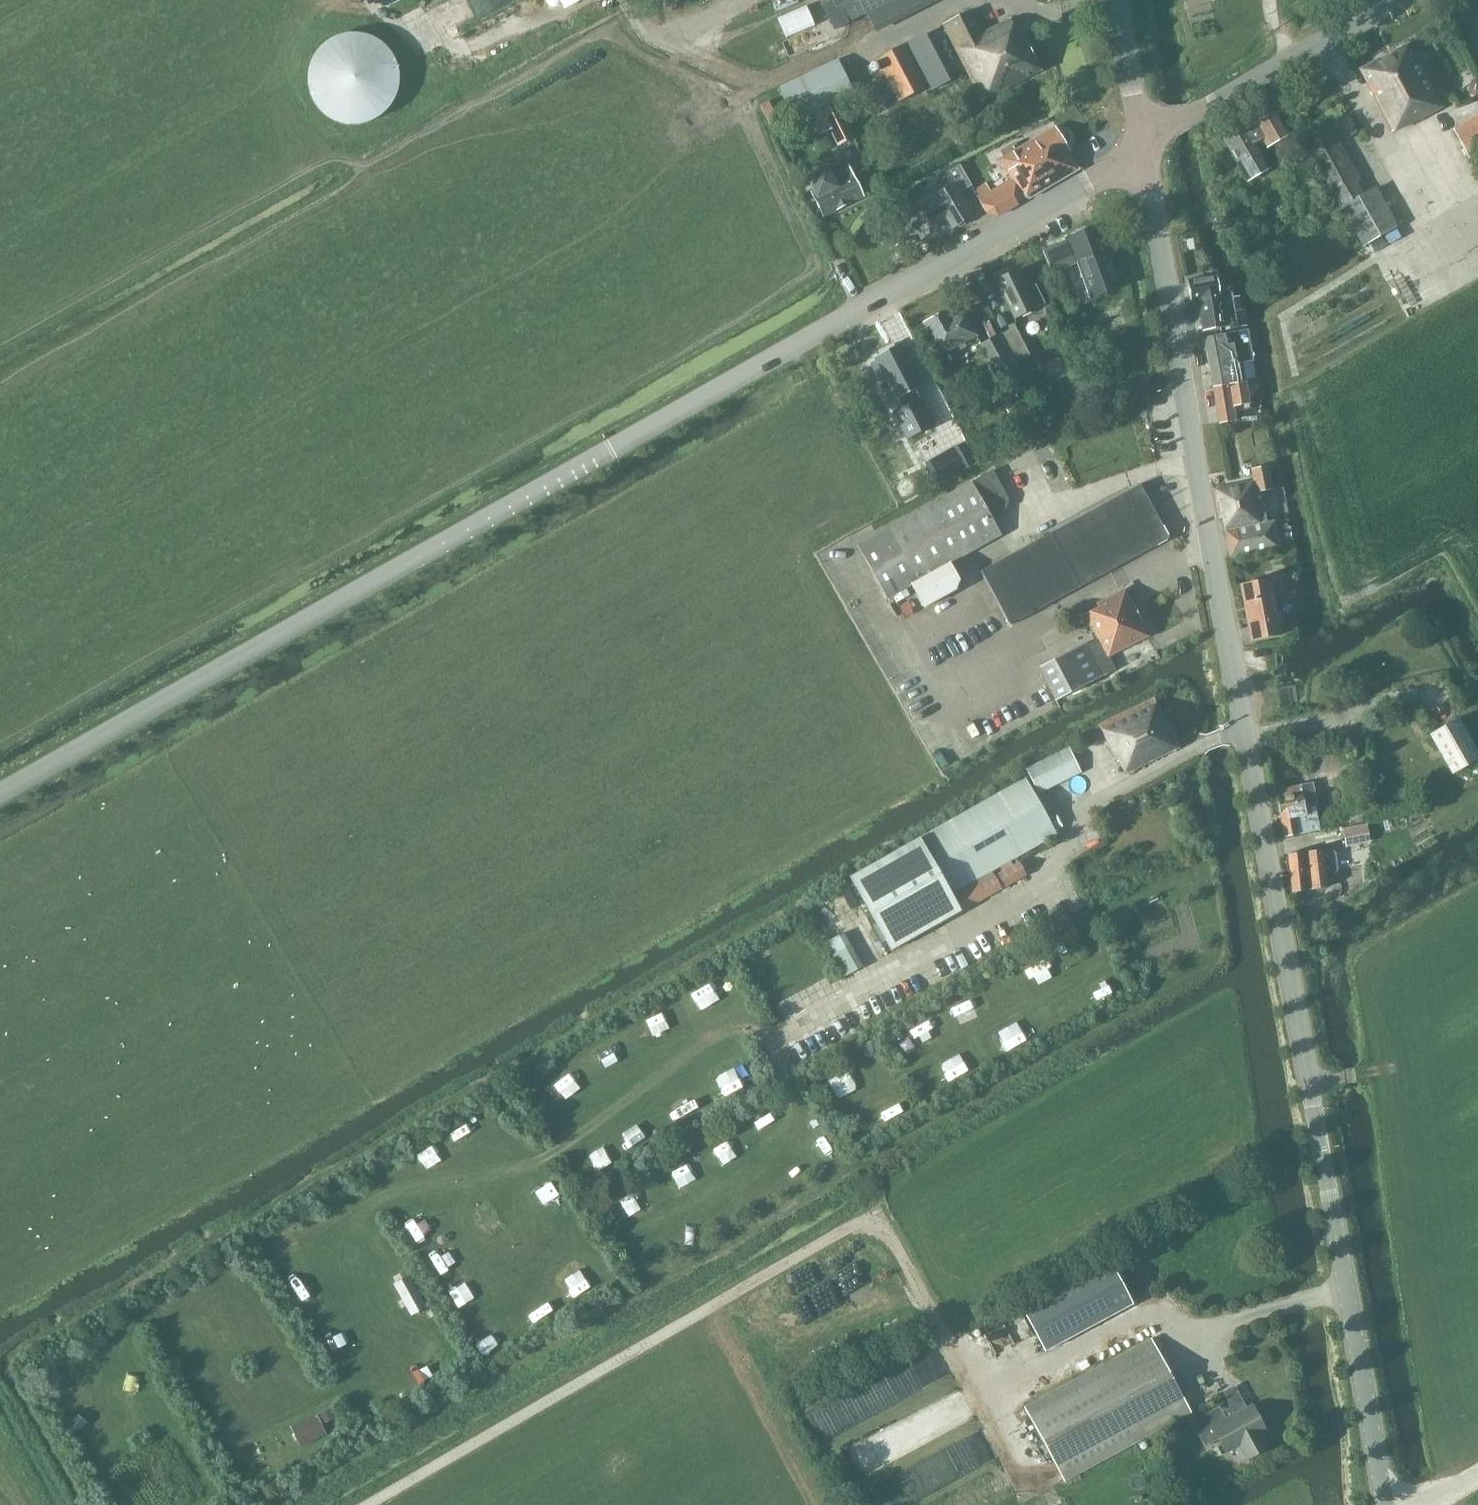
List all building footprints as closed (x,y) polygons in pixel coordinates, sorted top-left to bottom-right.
[(468,17),(497,0),(457,0),(468,17)] [(803,23),(793,0),(779,0),(782,8),(766,15),(774,35),(803,23)] [(940,0),(859,0),(876,33),(940,0)] [(1042,71),(1023,31),(1019,32),(1013,21),(1008,23),(1007,20),(982,33),(970,10),(942,24),(981,101),(1042,71)] [(330,118),(339,122),(348,124),(355,124),(361,123),(369,121),(376,118),(385,111),(392,103),(396,94),(399,84),(399,75),(398,67),(395,60),(392,53),(385,45),(377,39),(368,35),(359,33),(352,32),(345,33),(338,35),(330,39),(322,45),(315,54),(310,62),(308,73),(308,82),(309,90),(312,97),(315,104),(322,111),(330,118)] [(898,102),(929,86),(907,43),(876,58),(898,102)] [(1358,69),(1366,83),(1392,132),(1442,105),(1409,43),(1358,69)] [(796,122),(837,104),(856,96),(838,59),(779,86),(796,122)] [(1462,92),(1472,88),(1467,75),(1456,79),(1462,92)] [(822,112),(838,146),(853,139),(837,104),(822,112)] [(1267,148),(1291,134),(1277,111),(1253,124),(1255,127),(1251,130),(1246,121),(1220,136),(1247,182),(1273,167),(1259,144),(1263,141),(1267,148)] [(1461,125),(1454,129),(1470,159),(1477,154),(1477,116),(1461,125)] [(1364,194),(1363,193),(1358,182),(1360,180),(1330,124),(1302,139),(1340,206),(1364,194)] [(987,185),(976,192),(988,213),(1000,215),(1018,204),(1022,194),(1028,198),(1077,168),(1069,153),(1070,152),(1055,126),(1018,148),(1014,142),(997,152),(1008,173),(1007,173),(1010,179),(990,190),(987,185)] [(864,197),(847,163),(807,183),(823,218),(864,197)] [(952,187),(919,206),(931,227),(946,218),(952,228),(974,216),(960,191),(972,185),(962,167),(946,176),(952,187)] [(1362,245),(1397,225),(1375,186),(1363,193),(1364,194),(1340,206),(1339,206),(1362,245)] [(1069,238),(1043,251),(1053,273),(1077,263),(1082,273),(1075,277),(1083,300),(1121,288),(1097,225),(1068,237),(1069,238)] [(1365,292),(1374,287),(1390,315),(1436,289),(1419,260),(1379,283),(1369,266),(1355,274),(1365,292)] [(1014,319),(1044,303),(1036,284),(1028,288),(1019,268),(995,280),(1014,319)] [(1204,330),(1218,328),(1236,325),(1231,293),(1199,298),(1204,330)] [(1237,328),(1245,327),(1243,312),(1241,312),(1239,298),(1233,299),(1237,325),(1237,328)] [(948,309),(922,323),(939,356),(978,336),(964,308),(951,315),(948,309)] [(1017,362),(1030,355),(1015,327),(1002,334),(1017,362)] [(1210,349),(1207,349),(1213,385),(1242,379),(1235,342),(1229,344),(1227,333),(1208,336),(1210,349)] [(1016,363),(1017,362),(1002,334),(981,344),(1001,383),(1021,372),(1016,363)] [(878,351),(880,354),(873,357),(875,361),(870,363),(880,382),(885,380),(895,400),(898,399),(902,408),(893,412),(907,439),(933,425),(915,390),(922,386),(900,344),(893,347),(892,344),(878,351)] [(1044,364),(1050,376),(1072,365),(1066,353),(1044,364)] [(1213,388),(1219,422),(1237,420),(1236,411),(1250,408),(1249,403),(1250,403),(1247,382),(1213,388)] [(997,451),(989,433),(982,437),(983,440),(970,446),(977,460),(997,451)] [(956,445),(924,463),(937,485),(969,467),(956,445)] [(1226,529),(1267,522),(1262,491),(1274,489),(1270,465),(1251,468),(1253,481),(1214,489),(1219,518),(1223,517),(1226,529)] [(992,470),(857,545),(887,599),(917,582),(929,605),(962,586),(965,578),(956,560),(1002,535),(991,517),(1007,509),(1009,500),(992,470)] [(1010,625),(1170,538),(1141,484),(981,571),(1010,625)] [(1267,522),(1226,529),(1231,557),(1281,548),(1275,520),(1267,522)] [(1274,579),(1242,585),(1252,638),(1284,632),(1274,579)] [(1088,644),(1086,642),(1038,667),(1055,700),(1108,672),(1108,673),(1115,669),(1109,656),(1149,636),(1125,587),(1082,611),(1096,639),(1088,644)] [(1155,700),(1099,725),(1117,762),(1119,760),(1126,773),(1179,747),(1155,700)] [(1431,734),(1453,773),(1477,759),(1477,751),(1459,717),(1431,734)] [(1069,747),(1066,748),(1026,768),(1038,793),(1081,772),(1069,747)] [(952,892),(992,870),(1001,865),(1004,870),(999,872),(1006,885),(1026,873),(1020,861),(1012,865),(1009,860),(1058,833),(1027,777),(921,836),(851,875),(892,948),(962,909),(952,892)] [(1283,837),(1320,829),(1312,782),(1275,789),(1283,837)] [(1342,828),(1346,847),(1370,842),(1366,823),(1342,828)] [(1335,853),(1333,851),(1333,848),(1287,854),(1292,892),(1328,887),(1327,875),(1333,874),(1333,870),(1337,869),(1335,853)] [(952,892),(962,909),(1001,888),(992,870),(952,892)] [(835,927),(815,935),(830,971),(850,963),(835,927)] [(1013,954),(1025,976),(1046,964),(1034,942),(1013,954)] [(685,1003),(707,991),(698,973),(676,985),(685,1003)] [(996,1025),(1004,1043),(1025,1034),(1016,1016),(996,1025)] [(894,1026),(909,1051),(922,1043),(907,1018),(894,1026)] [(580,1041),(583,1053),(596,1050),(593,1037),(580,1041)] [(547,1066),(531,1074),(539,1091),(555,1083),(547,1066)] [(670,1093),(675,1113),(692,1109),(688,1089),(670,1093)] [(632,1111),(622,1116),(633,1142),(644,1137),(632,1111)] [(670,1153),(680,1171),(698,1161),(688,1143),(670,1153)] [(596,1147),(583,1154),(592,1170),(605,1163),(596,1147)] [(613,1212),(629,1203),(619,1187),(603,1196),(613,1212)] [(1133,1302),(1110,1259),(1075,1278),(1097,1320),(1133,1302)] [(398,1271),(388,1276),(403,1304),(412,1300),(398,1271)] [(1024,1406),(1064,1479),(1191,1411),(1152,1337),(1024,1406)] [(1219,1404),(1194,1418),(1195,1419),(1191,1421),(1204,1446),(1219,1438),(1226,1450),(1239,1443),(1247,1457),(1267,1446),(1259,1432),(1265,1429),(1252,1404),(1246,1408),(1235,1386),(1232,1387),(1230,1388),(1227,1389),(1225,1391),(1223,1392),(1229,1404),(1227,1410),(1221,1408),(1219,1404)] [(865,1457),(962,1415),(950,1389),(854,1430),(865,1457)] [(322,1417),(311,1429),(294,1414),(281,1428),(305,1450),(329,1424),(322,1417)]
